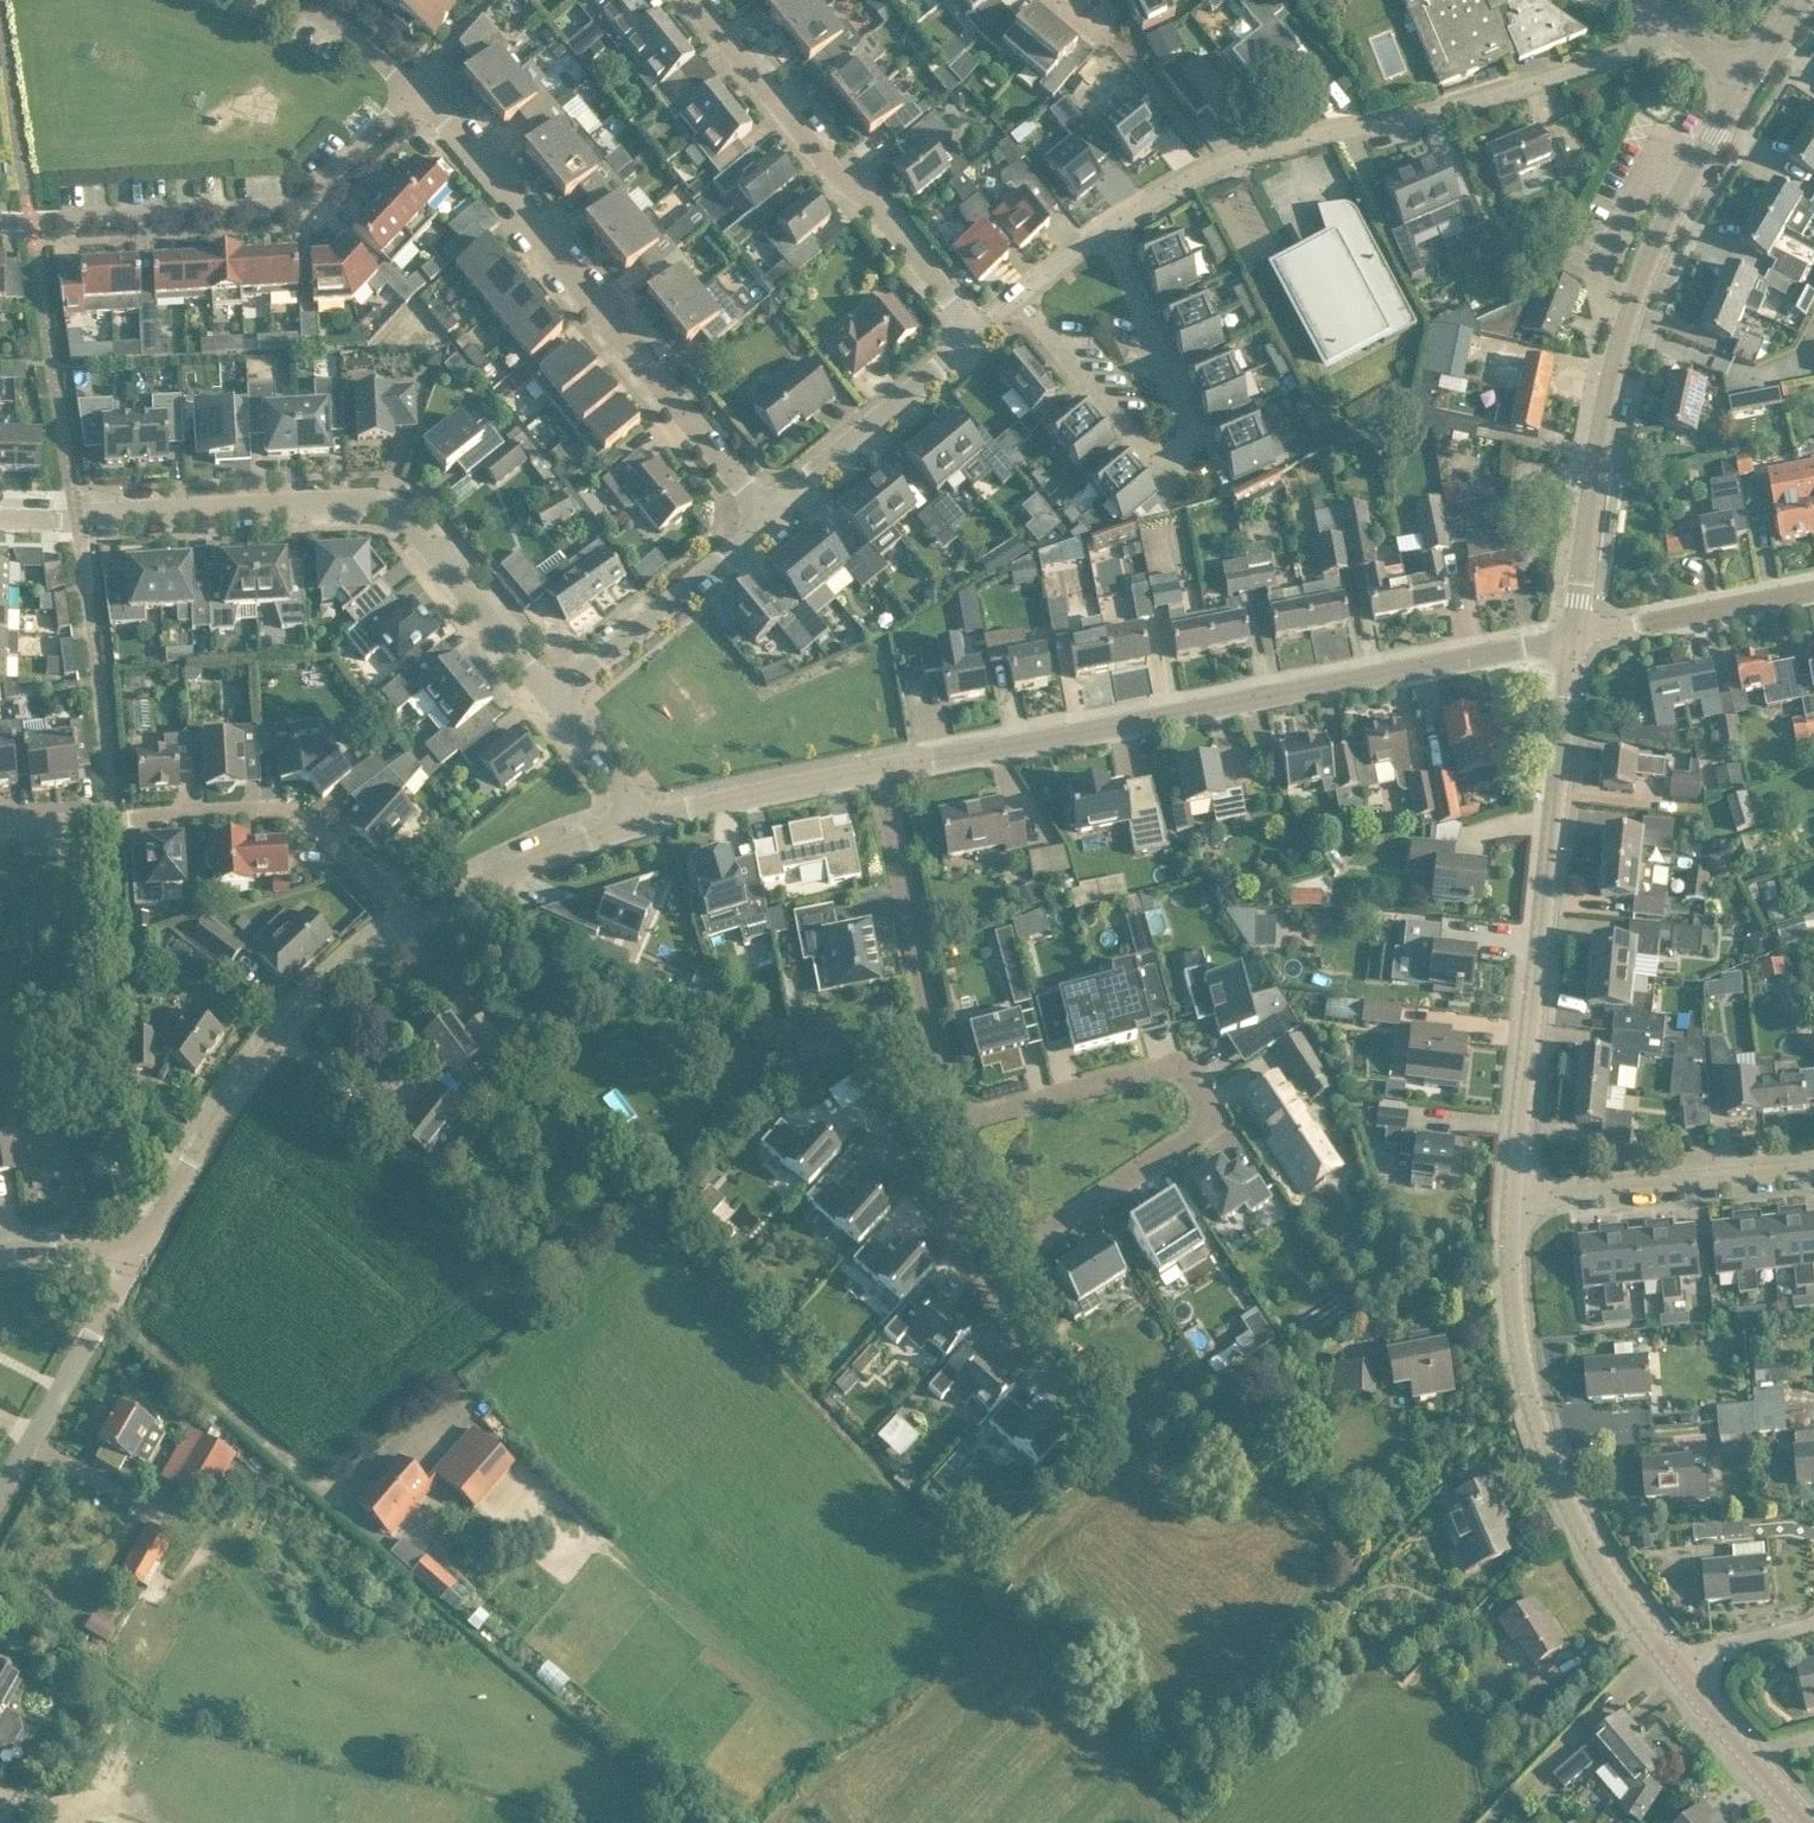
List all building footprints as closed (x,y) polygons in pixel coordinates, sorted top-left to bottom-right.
[(399,14),(408,0),(379,0),(399,14)] [(394,22),(409,34),(416,25),(435,37),(458,2),(454,0),(408,0),(399,14),(394,22)] [(565,46),(577,60),(606,36),(633,14),(622,1),(623,0),(579,0),(575,3),(592,24),(565,46)] [(784,5),(770,16),(782,30),(778,33),(777,34),(785,44),(823,13),(812,0),(781,0),(784,5)] [(874,6),(887,22),(898,13),(887,0),(881,0),(874,6)] [(970,14),(965,19),(980,38),(1006,13),(996,0),(959,0),(970,14)] [(1166,0),(1142,0),(1129,6),(1142,33),(1175,17),(1166,0)] [(1283,13),(1271,0),(1234,0),(1260,32),(1232,55),(1259,88),(1301,54),(1274,21),(1283,13)] [(1537,0),(1402,0),(1439,88),(1516,55),(1519,62),(1586,34),(1537,0)] [(1024,65),(1055,28),(1033,10),(1021,25),(1006,13),(980,38),(999,54),(1004,48),(1024,65)] [(846,23),(837,30),(823,13),(785,44),(793,54),(794,53),(794,52),(797,49),(809,63),(823,52),(834,65),(861,42),(846,23)] [(658,16),(644,27),(633,14),(606,36),(617,51),(627,43),(644,64),(679,35),(669,22),(666,25),(658,16)] [(502,58),(510,51),(483,18),(460,44),(479,67),(465,79),(484,102),(517,75),(502,58)] [(1168,27),(1146,38),(1158,61),(1179,51),(1168,27)] [(1076,46),(1055,28),(1024,65),(1044,82),(1039,88),(1053,99),(1076,71),(1064,61),(1076,46)] [(550,30),(542,36),(549,45),(556,38),(550,30)] [(690,48),(679,35),(644,64),(635,72),(663,107),(688,87),(691,84),(680,71),(694,60),(687,51),(690,48)] [(861,42),(834,65),(844,78),(830,89),(842,104),(838,107),(837,107),(845,117),(861,104),(862,103),(863,103),(864,102),(883,86),(869,69),(886,54),(871,35),(861,42)] [(557,60),(568,51),(559,41),(549,50),(557,60)] [(599,43),(589,51),(595,58),(605,51),(599,43)] [(1253,105),(1214,56),(1204,64),(1206,65),(1195,74),(1194,73),(1187,78),(1172,60),(1170,62),(1174,66),(1162,76),(1196,118),(1207,109),(1223,129),(1253,105)] [(540,86),(532,93),(517,75),(484,102),(504,126),(518,114),(529,127),(556,105),(546,93),(540,86)] [(951,75),(942,84),(950,93),(960,85),(951,75)] [(1083,82),(1076,76),(1067,85),(1075,91),(1083,82)] [(601,83),(586,92),(600,116),(615,108),(601,83)] [(716,86),(702,98),(691,84),(688,87),(663,107),(675,121),(684,114),(701,135),(737,106),(727,93),(724,95),(716,86)] [(906,97),(897,104),(883,86),(864,102),(863,103),(862,103),(861,104),(845,117),(853,127),(854,126),(858,123),(869,137),(883,126),(895,140),(922,117),(906,97)] [(961,87),(949,97),(955,104),(962,104),(970,98),(961,87)] [(1595,88),(1575,95),(1579,107),(1599,101),(1595,88)] [(1122,91),(1095,114),(1126,153),(1154,130),(1122,91)] [(569,93),(556,105),(563,113),(576,101),(569,93)] [(1110,156),(1065,101),(1049,114),(1070,139),(1043,161),(1077,202),(1105,179),(1095,168),(1110,156)] [(563,113),(556,105),(529,127),(540,140),(526,152),(545,175),(565,159),(578,148),(577,148),(588,139),(576,122),(571,122),(565,115),(565,116),(563,113)] [(701,135),(692,142),(709,163),(721,177),(749,155),(738,142),(752,130),(744,121),(748,118),(737,106),(701,135)] [(936,154),(949,144),(951,142),(952,139),(952,136),(951,135),(934,114),(914,131),(895,146),(906,159),(893,169),(916,197),(918,196),(937,180),(949,170),(936,154)] [(649,125),(642,130),(650,140),(656,134),(649,125)] [(1517,177),(1526,173),(1533,170),(1552,162),(1538,129),(1485,151),(1503,195),(1521,188),(1517,177)] [(1018,131),(1011,137),(1018,147),(1026,141),(1018,131)] [(1809,133),(1790,162),(1813,178),(1813,136),(1809,133)] [(601,159),(601,154),(588,139),(577,148),(578,148),(565,159),(545,175),(565,199),(579,187),(590,200),(616,178),(607,166),(601,159)] [(997,149),(1009,170),(1000,178),(1014,201),(996,216),(995,217),(1015,242),(1015,243),(1021,249),(1049,226),(1043,220),(1057,208),(1021,163),(1025,160),(1008,140),(997,149)] [(773,156),(765,163),(754,150),(749,155),(721,177),(713,184),(725,198),(737,188),(756,211),(794,181),(773,156)] [(416,159),(395,180),(427,209),(427,208),(447,188),(416,159)] [(1410,170),(1436,231),(1462,220),(1468,233),(1485,226),(1474,199),(1458,206),(1439,163),(1431,166),(1430,162),(1410,170)] [(629,167),(616,178),(622,185),(635,175),(629,167)] [(1436,231),(1410,170),(1391,179),(1392,183),(1385,186),(1403,230),(1391,235),(1403,262),(1412,278),(1423,272),(1411,242),(1436,231)] [(956,181),(951,186),(956,195),(969,184),(963,176),(962,176),(957,180),(956,181)] [(626,189),(622,185),(616,178),(590,200),(600,213),(586,225),(606,248),(639,221),(624,204),(632,196),(626,189)] [(427,208),(427,209),(395,180),(387,189),(390,192),(353,232),(386,263),(391,268),(421,235),(438,218),(427,208)] [(698,182),(688,189),(694,197),(704,189),(698,182)] [(1812,205),(1777,184),(1759,214),(1786,229),(1799,207),(1813,216),(1813,201),(1812,205)] [(1002,253),(1015,243),(1015,242),(995,217),(996,216),(978,195),(959,211),(973,235),(954,251),(979,283),(1008,260),(1002,253)] [(764,237),(779,256),(796,276),(806,267),(825,252),(812,236),(829,222),(811,199),(764,237)] [(1344,206),(1339,206),(1317,209),(1324,229),(1327,228),(1335,245),(1280,274),(1328,365),(1381,338),(1384,344),(1416,327),(1357,215),(1355,212),(1353,211),(1352,210),(1351,209),(1350,208),(1344,206)] [(639,221),(606,248),(626,272),(640,260),(651,273),(677,251),(699,232),(710,223),(698,209),(687,218),(666,236),(662,232),(663,227),(650,211),(639,221)] [(1774,249),(1786,229),(1759,214),(1741,243),(1768,259),(1769,257),(1779,262),(1773,273),(1794,284),(1800,286),(1809,267),(1774,249)] [(460,258),(486,237),(475,224),(450,246),(460,258)] [(1209,249),(1221,242),(1213,228),(1201,234),(1209,249)] [(731,249),(741,240),(732,229),(722,237),(731,249)] [(1176,232),(1136,249),(1147,274),(1187,258),(1176,232)] [(386,263),(376,273),(343,242),(330,256),(352,303),(367,286),(377,296),(386,287),(406,305),(418,293),(407,283),(391,268),(386,263)] [(1217,264),(1228,257),(1221,242),(1209,249),(1217,264)] [(456,269),(475,292),(506,266),(504,263),(503,263),(487,244),(456,269)] [(452,265),(460,258),(450,246),(441,252),(452,265)] [(687,262),(687,263),(677,251),(651,273),(661,286),(647,298),(667,321),(685,307),(700,294),(685,277),(693,270),(687,262)] [(249,256),(240,257),(240,252),(225,253),(228,308),(242,307),(242,299),(251,298),(249,256)] [(213,309),(228,308),(225,253),(210,253),(210,258),(201,259),(203,301),(212,300),(213,309)] [(275,297),(299,295),(297,254),(273,255),(275,297)] [(251,298),(275,297),(273,255),(249,256),(251,298)] [(314,305),(352,303),(330,256),(311,257),(314,305)] [(430,282),(447,269),(438,258),(421,271),(430,282)] [(1187,258),(1147,274),(1158,301),(1198,284),(1187,258)] [(6,309),(5,301),(24,301),(19,263),(4,263),(5,259),(0,259),(0,309),(6,309)] [(179,302),(203,301),(201,259),(177,260),(179,302)] [(155,303),(179,302),(177,260),(153,261),(154,288),(155,303)] [(139,262),(110,264),(112,314),(139,313),(140,325),(156,325),(155,303),(154,288),(140,289),(139,262)] [(88,315),(112,314),(110,264),(80,265),(81,277),(58,279),(64,317),(88,315)] [(506,266),(475,292),(494,314),(525,289),(506,266)] [(1730,266),(1717,298),(1746,310),(1753,294),(1764,298),(1769,285),(1760,278),(1752,275),(1730,266)] [(418,293),(426,286),(417,275),(407,283),(418,293)] [(1523,329),(1531,332),(1553,341),(1565,311),(1571,313),(1580,290),(1550,279),(1539,307),(1533,305),(1523,329)] [(685,307),(667,321),(686,345),(700,334),(711,347),(746,318),(739,309),(716,281),(700,294),(685,307)] [(1240,307),(1252,300),(1244,286),(1232,292),(1240,307)] [(1788,309),(1807,318),(1813,303),(1813,294),(1800,286),(1788,309)] [(543,312),(525,289),(494,314),(512,337),(543,312)] [(782,290),(773,297),(780,306),(785,301),(786,295),(782,290)] [(1162,309),(1172,335),(1212,319),(1201,292),(1162,309)] [(824,342),(850,373),(863,361),(867,366),(879,356),(876,353),(884,346),(890,353),(918,330),(892,298),(857,327),(850,319),(824,342)] [(1740,325),(1746,310),(1717,298),(1703,330),(1740,345),(1734,358),(1756,367),(1766,343),(1747,335),(1750,329),(1740,325)] [(771,300),(760,309),(769,320),(780,310),(771,300)] [(1248,321),(1260,315),(1252,300),(1240,307),(1248,321)] [(434,317),(438,322),(447,314),(437,301),(427,309),(434,317)] [(531,360),(562,335),(543,312),(512,337),(531,360)] [(458,327),(447,314),(438,322),(448,335),(458,327)] [(302,350),(319,349),(317,316),(300,317),(302,350)] [(1212,319),(1172,335),(1183,361),(1223,344),(1212,319)] [(1517,320),(1488,320),(1488,338),(1518,338),(1517,320)] [(157,344),(158,344),(157,325),(140,326),(142,359),(158,358),(157,344)] [(1443,327),(1433,325),(1423,375),(1462,383),(1472,333),(1443,327)] [(359,326),(344,327),(345,342),(360,341),(359,326)] [(81,332),(67,333),(69,347),(71,362),(100,361),(114,360),(113,346),(99,347),(84,347),(81,332)] [(258,352),(287,351),(286,337),(257,338),(258,352)] [(229,340),(230,354),(244,353),(244,339),(229,340)] [(230,354),(229,340),(201,341),(201,356),(230,354)] [(539,392),(554,409),(594,374),(567,340),(512,385),(518,393),(532,382),(539,392)] [(158,358),(173,357),(172,343),(158,344),(157,344),(158,358)] [(1264,351),(1272,366),(1283,359),(1276,345),(1264,351)] [(489,364),(474,346),(464,354),(479,372),(489,364)] [(1226,353),(1187,369),(1198,397),(1238,380),(1226,353)] [(426,354),(425,363),(430,369),(439,370),(441,356),(426,354)] [(1506,354),(1498,391),(1504,393),(1545,402),(1553,365),(1525,359),(1506,354)] [(456,357),(445,366),(453,375),(464,366),(456,357)] [(1004,374),(1000,378),(1030,414),(1019,424),(1029,437),(1055,415),(1046,404),(1055,396),(1023,358),(1018,363),(1016,359),(1002,371),(1004,374)] [(1292,375),(1283,359),(1272,366),(1280,381),(1292,375)] [(815,408),(830,396),(833,400),(834,399),(804,362),(777,384),(781,388),(754,410),(777,438),(802,418),(806,422),(813,416),(812,414),(814,413),(815,408)] [(489,364),(479,372),(493,390),(502,383),(493,374),(495,372),(489,364)] [(13,380),(14,367),(1,367),(1,380),(13,380)] [(14,367),(13,380),(25,381),(26,368),(14,367)] [(568,427),(575,435),(617,400),(595,373),(594,374),(554,409),(568,427)] [(1248,405),(1238,380),(1198,397),(1208,421),(1248,405)] [(1665,429),(1688,434),(1697,436),(1702,410),(1707,387),(1675,380),(1665,429)] [(296,408),(298,455),(329,453),(328,428),(344,427),(342,382),(314,383),(316,407),(296,408)] [(267,457),(298,455),(296,408),(276,409),(275,385),(247,387),(248,400),(247,400),(249,432),(266,431),(267,457)] [(391,387),(355,389),(358,441),(394,439),(393,426),(400,426),(400,429),(416,428),(414,389),(391,390),(391,387)] [(1779,392),(1729,401),(1732,415),(1782,406),(1779,392)] [(1497,413),(1494,427),(1507,430),(1507,432),(1514,433),(1537,438),(1545,402),(1504,393),(1501,409),(1498,408),(1497,413)] [(153,417),(135,418),(137,463),(169,461),(168,446),(183,445),(181,397),(152,399),(153,417)] [(250,438),(249,432),(247,400),(219,401),(219,411),(197,412),(199,458),(216,457),(217,464),(236,463),(235,454),(234,454),(233,443),(250,443),(250,438)] [(625,410),(617,400),(575,435),(597,462),(639,427),(625,410)] [(112,401),(78,403),(85,451),(104,450),(105,465),(137,463),(135,418),(113,419),(112,401)] [(1045,429),(1063,451),(1096,423),(1077,402),(1045,429)] [(1302,423),(1314,416),(1306,402),(1295,408),(1302,423)] [(1212,430),(1223,456),(1263,439),(1252,413),(1212,430)] [(1310,437),(1322,431),(1314,416),(1302,423),(1310,437)] [(471,432),(460,417),(424,446),(446,473),(456,464),(466,477),(504,446),(484,422),(471,432)] [(952,418),(929,437),(960,473),(982,455),(952,418)] [(1096,423),(1063,451),(1081,472),(1114,445),(1096,423)] [(18,430),(0,429),(0,481),(2,481),(2,472),(17,473),(18,430)] [(40,482),(42,430),(18,430),(17,473),(31,473),(31,481),(40,482)] [(522,434),(514,441),(530,460),(530,466),(543,482),(553,474),(542,460),(522,434)] [(967,482),(960,473),(929,437),(907,456),(937,492),(946,485),(954,493),(967,482)] [(1004,437),(993,445),(999,452),(1006,460),(1016,452),(1004,437)] [(1234,482),(1273,465),(1263,439),(1223,456),(1234,482)] [(1731,440),(1720,442),(1723,457),(1734,455),(1731,440)] [(497,486),(526,462),(511,444),(482,468),(497,486)] [(613,449),(601,459),(609,469),(622,459),(613,449)] [(607,478),(602,482),(624,508),(632,509),(632,508),(636,505),(644,515),(659,533),(669,525),(676,525),(681,521),(681,515),(692,506),(676,487),(678,485),(659,461),(651,468),(639,452),(620,467),(607,478)] [(1017,474),(1007,461),(1006,460),(999,452),(985,463),(1004,486),(1018,474),(1017,474)] [(1007,461),(1017,474),(1028,465),(1017,452),(1007,461)] [(1138,473),(1120,452),(1087,479),(1105,501),(1138,473)] [(1735,458),(1739,477),(1753,474),(1749,455),(1735,458)] [(1801,466),(1813,532),(1813,464),(1801,466)] [(1813,535),(1813,532),(1801,466),(1769,473),(1782,541),(1813,535)] [(553,474),(561,484),(569,478),(561,468),(559,470),(553,474)] [(1040,469),(1031,478),(1041,490),(1051,482),(1040,469)] [(1138,473),(1105,501),(1123,523),(1156,495),(1138,473)] [(884,475),(862,494),(892,530),(914,511),(884,475)] [(1239,493),(1232,497),(1236,513),(1284,490),(1277,475),(1239,493)] [(1707,556),(1740,550),(1737,536),(1751,534),(1746,506),(1741,481),(1740,478),(1712,484),(1715,523),(1701,525),(1707,556)] [(576,485),(576,490),(579,494),(585,495),(589,491),(589,486),(586,482),(581,481),(576,485)] [(1457,484),(1443,487),(1446,504),(1460,501),(1457,484)] [(556,498),(533,512),(534,514),(546,535),(575,517),(583,513),(566,491),(562,494),(556,498)] [(868,548),(857,557),(876,580),(883,573),(888,569),(880,559),(901,541),(892,530),(862,494),(839,513),(868,548)] [(1317,541),(1323,574),(1351,569),(1339,509),(1336,495),(1313,500),(1315,513),(1314,513),(1320,541),(1317,541)] [(1037,496),(1022,508),(1034,522),(1026,528),(1039,543),(1061,525),(1037,496)] [(1451,544),(1464,541),(1464,539),(1465,539),(1464,535),(1491,530),(1491,532),(1505,529),(1499,496),(1485,499),(1485,500),(1479,502),(1444,509),(1449,536),(1451,544)] [(931,508),(950,531),(964,520),(945,497),(931,508)] [(1402,568),(1411,614),(1447,607),(1443,583),(1438,561),(1437,561),(1435,551),(1447,549),(1438,500),(1417,504),(1416,504),(1426,553),(1400,558),(1402,568)] [(1190,521),(1223,512),(1219,502),(1188,511),(1190,521)] [(1364,505),(1339,509),(1351,569),(1375,564),(1366,516),(1364,505)] [(1072,507),(1062,515),(1072,528),(1083,519),(1072,507)] [(937,543),(950,531),(931,508),(918,520),(937,543)] [(1070,536),(1073,541),(1090,535),(1082,526),(1070,536)] [(1133,526),(1091,540),(1096,554),(1138,540),(1133,526)] [(862,591),(876,580),(857,557),(846,567),(816,532),(794,550),(824,587),(844,570),(862,591)] [(1464,539),(1464,541),(1477,601),(1515,593),(1503,532),(1480,536),(1465,539),(1464,539)] [(1679,532),(1667,535),(1671,553),(1683,550),(1679,532)] [(1081,540),(1039,554),(1042,570),(1085,562),(1081,540)] [(600,543),(566,566),(594,601),(626,579),(600,543)] [(1139,546),(1122,550),(1124,560),(1141,557),(1139,546)] [(8,589),(9,565),(9,551),(0,550),(0,589),(8,589)] [(802,606),(824,587),(794,550),(771,569),(802,606)] [(273,551),(254,552),(257,606),(275,605),(282,629),(305,628),(303,569),(287,570),(286,555),(275,556),(273,551)] [(336,602),(357,628),(387,603),(388,603),(395,598),(379,578),(387,573),(369,551),(319,554),(322,602),(336,602)] [(223,575),(208,576),(210,630),(210,632),(234,631),(238,607),(257,606),(254,552),(235,553),(234,558),(222,559),(223,575)] [(594,601),(566,566),(564,564),(543,580),(519,552),(501,568),(533,606),(547,594),(566,621),(594,601)] [(998,552),(980,564),(990,578),(1008,567),(998,552)] [(1246,560),(1252,590),(1276,585),(1271,555),(1246,560)] [(192,630),(210,630),(208,576),(191,577),(190,560),(159,562),(162,609),(177,608),(178,624),(192,623),(192,630)] [(1252,590),(1246,560),(1222,565),(1228,594),(1252,590)] [(105,582),(110,626),(145,624),(145,610),(162,609),(159,562),(129,563),(129,580),(105,582)] [(52,590),(65,588),(62,564),(43,566),(47,590),(52,590)] [(1035,564),(1011,568),(1012,577),(1024,575),(1026,586),(1038,584),(1035,564)] [(1374,621),(1411,614),(1402,568),(1365,575),(1374,621)] [(883,573),(876,580),(884,589),(891,583),(883,573)] [(1130,578),(1133,590),(1132,590),(1138,622),(1153,619),(1147,587),(1145,575),(1130,578)] [(1155,610),(1182,606),(1177,575),(1150,580),(1155,610)] [(1303,588),(1306,603),(1311,633),(1348,626),(1344,602),(1339,580),(1325,583),(1325,584),(1303,588)] [(729,602),(724,606),(756,644),(779,624),(748,587),(743,591),(740,588),(726,599),(729,602)] [(8,612),(8,589),(0,589),(0,612),(8,612)] [(975,589),(959,598),(962,613),(979,609),(975,589)] [(1275,639),(1311,633),(1306,603),(1285,607),(1282,591),(1266,594),(1271,616),(1275,639)] [(1069,635),(1064,603),(1061,592),(1046,594),(1051,624),(1054,638),(1069,635)] [(56,613),(69,611),(66,594),(54,596),(56,613)] [(1249,645),(1245,621),(1241,600),(1226,602),(1227,610),(1206,614),(1213,652),(1249,645)] [(357,628),(345,637),(366,662),(385,646),(398,662),(435,632),(421,615),(416,610),(412,603),(397,615),(388,603),(387,603),(357,628)] [(810,610),(796,621),(815,644),(828,632),(810,610)] [(1168,613),(1172,635),(1176,658),(1213,652),(1206,614),(1186,618),(1184,610),(1168,613)] [(59,630),(71,629),(69,611),(56,613),(59,630)] [(8,612),(0,612),(0,635),(19,635),(19,612),(8,612)] [(801,655),(815,644),(796,621),(782,633),(801,655)] [(735,629),(725,637),(733,647),(739,642),(740,634),(735,629)] [(1105,636),(1112,671),(1146,665),(1147,666),(1148,665),(1143,642),(1141,629),(1105,636)] [(985,637),(985,639),(990,662),(1008,658),(1014,690),(1050,683),(1045,660),(1044,650),(1027,654),(1022,630),(985,637)] [(19,635),(0,635),(0,659),(7,659),(18,659),(19,635)] [(1070,643),(1072,656),(1076,679),(1077,679),(1077,678),(1112,671),(1105,636),(1070,643)] [(63,659),(75,658),(73,641),(60,643),(63,659)] [(984,696),(980,672),(978,663),(962,666),(958,643),(943,646),(919,650),(924,675),(943,671),(948,702),(984,696)] [(381,694),(370,703),(378,714),(390,705),(397,714),(414,701),(427,718),(437,710),(477,677),(465,662),(462,665),(455,657),(448,663),(437,649),(381,694)] [(175,651),(166,651),(166,665),(176,664),(175,651)] [(1727,668),(1732,695),(1753,691),(1764,689),(1767,707),(1804,701),(1801,687),(1786,690),(1782,665),(1773,667),(1770,655),(1737,661),(1738,665),(1727,668)] [(65,677),(78,676),(75,658),(63,659),(47,660),(50,677),(65,677)] [(1714,665),(1682,671),(1688,708),(1702,705),(1705,720),(1724,716),(1714,665)] [(776,694),(802,681),(794,666),(769,678),(776,694)] [(183,668),(167,668),(168,682),(184,681),(183,668)] [(201,668),(187,669),(187,683),(196,683),(201,677),(201,668)] [(1658,728),(1645,731),(1647,744),(1661,745),(1681,748),(1677,725),(1674,711),(1688,708),(1682,671),(1649,678),(1658,728)] [(477,677),(437,710),(451,727),(425,748),(433,757),(420,767),(423,770),(429,779),(441,768),(459,753),(492,726),(496,723),(485,709),(492,703),(486,695),(490,692),(477,677)] [(17,683),(6,683),(3,683),(6,701),(19,699),(17,683)] [(1491,747),(1500,745),(1496,720),(1478,724),(1475,710),(1443,716),(1449,751),(1455,750),(1460,775),(1474,773),(1476,787),(1497,783),(1495,769),(1495,768),(1491,747)] [(1736,718),(1718,721),(1723,748),(1741,745),(1736,718)] [(1799,750),(1812,747),(1807,718),(1792,721),(1799,750)] [(23,725),(23,722),(0,726),(0,789),(18,786),(16,770),(28,768),(29,768),(28,763),(24,739),(25,739),(23,725)] [(77,769),(90,768),(84,722),(70,724),(71,732),(62,733),(62,734),(48,736),(52,765),(55,789),(79,786),(77,769)] [(32,792),(55,789),(52,765),(48,736),(47,736),(45,723),(23,725),(25,739),(24,739),(28,763),(29,768),(28,768),(32,792)] [(1439,826),(1430,781),(1429,777),(1413,780),(1411,769),(1409,769),(1400,724),(1363,732),(1366,746),(1352,749),(1360,792),(1378,789),(1374,769),(1394,765),(1396,772),(1394,772),(1398,789),(1404,794),(1412,792),(1417,818),(1423,817),(1426,829),(1439,826)] [(502,790),(503,789),(522,774),(527,775),(534,770),(533,765),(539,761),(515,731),(504,740),(492,726),(459,753),(471,768),(479,762),(502,790)] [(233,790),(236,786),(245,785),(243,761),(247,758),(259,757),(257,727),(225,729),(226,739),(204,740),(207,788),(215,787),(219,791),(223,794),(229,794),(233,790)] [(193,774),(190,736),(164,738),(165,752),(137,754),(141,792),(179,790),(178,775),(193,774)] [(1334,781),(1330,762),(1326,739),(1279,748),(1283,769),(1284,771),(1285,778),(1288,790),(1334,781)] [(277,746),(279,759),(281,782),(302,780),(310,783),(323,799),(339,785),(349,799),(358,792),(387,770),(377,756),(350,775),(338,760),(337,760),(322,742),(298,744),(297,744),(277,746)] [(1350,748),(1333,752),(1339,780),(1341,791),(1336,792),(1340,810),(1362,806),(1358,788),(1350,748)] [(1701,801),(1703,783),(1703,778),(1702,778),(1697,752),(1693,752),(1690,774),(1673,772),(1670,769),(1671,762),(1667,762),(1667,760),(1632,756),(1608,753),(1605,788),(1636,792),(1637,776),(1676,781),(1674,799),(1701,801)] [(387,770),(358,792),(373,806),(352,829),(379,853),(414,815),(397,799),(406,788),(423,770),(420,767),(409,753),(387,770)] [(1172,809),(1177,832),(1177,833),(1193,829),(1189,806),(1212,801),(1217,825),(1246,819),(1241,791),(1223,795),(1216,760),(1178,767),(1186,806),(1172,809)] [(1742,766),(1717,771),(1722,793),(1747,788),(1742,766)] [(1283,769),(1269,772),(1274,780),(1285,778),(1284,771),(1283,769)] [(1439,826),(1460,821),(1451,776),(1430,781),(1439,826)] [(1077,833),(1129,823),(1135,854),(1167,847),(1154,802),(1125,808),(1121,786),(1108,789),(1106,781),(1073,788),(1075,795),(1070,796),(1077,833)] [(1738,832),(1757,826),(1754,817),(1748,796),(1730,801),(1738,832)] [(1009,852),(1027,848),(1020,816),(1004,819),(1001,801),(979,805),(979,808),(940,815),(948,858),(1008,846),(1009,852)] [(755,858),(759,880),(760,884),(784,879),(783,872),(825,864),(829,884),(860,878),(850,826),(848,826),(849,827),(834,830),(832,822),(833,822),(833,820),(772,833),(772,834),(773,834),(777,857),(757,861),(756,856),(753,857),(754,858),(755,858)] [(1647,868),(1647,867),(1649,848),(1672,851),(1672,847),(1674,823),(1646,820),(1644,835),(1609,831),(1606,864),(1647,868)] [(1379,823),(1368,826),(1370,838),(1382,835),(1379,823)] [(135,908),(164,906),(163,887),(184,886),(182,841),(177,841),(177,837),(161,838),(161,842),(147,843),(147,848),(131,849),(135,908)] [(211,871),(214,871),(215,884),(251,883),(251,878),(287,875),(285,839),(248,842),(248,837),(212,839),(213,853),(210,853),(206,857),(207,867),(211,871)] [(1750,838),(1736,842),(1739,854),(1753,850),(1750,838)] [(1484,866),(1458,864),(1451,863),(1453,848),(1413,843),(1409,872),(1435,874),(1432,902),(1479,906),(1484,866)] [(768,924),(760,884),(759,880),(738,886),(734,873),(733,873),(727,854),(722,856),(721,851),(716,848),(698,854),(695,859),(697,864),(692,865),(698,884),(697,884),(708,920),(734,912),(744,944),(770,936),(768,924)] [(1063,849),(1049,852),(1054,877),(1069,873),(1063,849)] [(1720,863),(1725,878),(1739,873),(1735,858),(1720,863)] [(1606,864),(1602,897),(1637,900),(1636,914),(1659,917),(1664,917),(1668,887),(1655,885),(1657,869),(1647,868),(1606,864)] [(1690,874),(1687,900),(1707,902),(1710,876),(1690,874)] [(600,894),(585,930),(596,935),(600,925),(637,941),(650,912),(632,904),(641,881),(600,894)] [(287,882),(273,882),(273,893),(287,893),(287,882)] [(1035,888),(1018,895),(1025,912),(1042,905),(1035,888)] [(1321,892),(1291,891),(1291,907),(1321,908),(1321,892)] [(1148,894),(1139,896),(1144,912),(1153,910),(1148,894)] [(826,958),(833,993),(882,983),(870,922),(838,929),(833,906),(793,914),(803,963),(826,958)] [(283,933),(257,957),(285,986),(310,963),(309,961),(332,939),(308,912),(284,935),(283,933)] [(1144,912),(1125,917),(1136,956),(1154,951),(1144,912)] [(147,916),(134,917),(135,931),(147,930),(147,916)] [(1776,926),(1784,953),(1785,956),(1813,948),(1813,916),(1776,926)] [(1696,917),(1695,929),(1704,930),(1705,918),(1696,917)] [(1028,919),(1013,925),(1018,946),(1033,940),(1028,919)] [(198,931),(189,925),(182,935),(191,941),(190,942),(227,971),(244,948),(207,920),(198,931)] [(1256,950),(1276,950),(1275,920),(1249,920),(1249,939),(1256,939),(1256,950)] [(784,921),(768,924),(770,936),(786,933),(784,921)] [(1406,924),(1403,955),(1414,956),(1410,984),(1429,986),(1455,988),(1455,991),(1461,992),(1461,989),(1470,990),(1475,950),(1440,946),(1442,928),(1418,925),(1406,924)] [(1676,927),(1674,951),(1702,953),(1702,948),(1704,930),(1695,929),(1676,927)] [(1704,930),(1702,948),(1712,949),(1713,930),(1704,930)] [(1767,931),(1749,940),(1758,958),(1776,949),(1767,931)] [(1010,934),(997,938),(1001,954),(1015,951),(1010,934)] [(1593,974),(1635,977),(1657,979),(1659,958),(1661,940),(1637,938),(1614,936),(1614,942),(1596,940),(1593,974)] [(169,937),(161,948),(168,952),(176,942),(169,937)] [(178,942),(170,954),(184,964),(192,952),(178,942)] [(613,950),(607,963),(623,970),(629,956),(613,950)] [(1094,985),(1111,1046),(1136,1039),(1134,1032),(1150,1027),(1149,1021),(1168,1016),(1154,968),(1136,973),(1134,964),(1110,971),(1112,980),(1094,985)] [(1794,966),(1770,970),(1773,991),(1797,987),(1794,966)] [(1287,1008),(1255,1028),(1239,970),(1210,978),(1207,968),(1183,974),(1197,1023),(1212,1019),(1218,1038),(1253,1028),(1267,1049),(1300,1028),(1287,1008)] [(1635,977),(1593,974),(1590,1007),(1607,1008),(1607,1014),(1620,1015),(1619,1034),(1665,1038),(1667,1017),(1658,1016),(1654,1016),(1655,998),(1634,996),(1635,977)] [(1725,983),(1707,985),(1709,1000),(1727,998),(1725,983)] [(1094,985),(1035,1002),(1049,1048),(1070,1042),(1074,1056),(1111,1046),(1094,985)] [(1367,1004),(1366,1005),(1326,1001),(1324,1020),(1353,1023),(1353,1017),(1365,1018),(1365,1021),(1399,1025),(1401,1007),(1367,1004)] [(1006,1009),(968,1019),(971,1028),(968,1029),(977,1062),(980,1061),(982,1071),(999,1066),(1002,1078),(1024,1072),(1018,1051),(1028,1049),(1019,1015),(1009,1017),(1006,1009)] [(135,1032),(134,1070),(153,1070),(153,1057),(162,1057),(164,1053),(196,1075),(224,1035),(191,1011),(169,1042),(162,1037),(154,1037),(154,1032),(135,1032)] [(1705,1042),(1704,1015),(1691,1014),(1689,1040),(1705,1042)] [(428,1081),(398,1131),(427,1157),(465,1114),(447,1097),(507,1052),(482,1019),(461,1035),(450,1020),(424,1040),(448,1071),(433,1082),(428,1081)] [(822,1036),(819,1023),(791,1029),(798,1065),(799,1065),(820,1061),(842,1056),(837,1033),(822,1036)] [(1444,1030),(1420,1027),(1413,1026),(1407,1077),(1424,1079),(1424,1084),(1435,1085),(1459,1088),(1464,1041),(1443,1038),(1444,1030)] [(1577,1086),(1582,1087),(1612,1090),(1619,1091),(1622,1067),(1639,1069),(1641,1055),(1663,1057),(1665,1038),(1619,1034),(1618,1037),(1614,1037),(1612,1052),(1586,1049),(1583,1072),(1578,1072),(1577,1086)] [(1678,1039),(1676,1055),(1687,1056),(1683,1096),(1683,1097),(1710,1100),(1705,1046),(1705,1042),(1689,1040),(1678,1039)] [(1724,1040),(1711,1041),(1714,1078),(1725,1077),(1729,1117),(1763,1114),(1763,1113),(1758,1065),(1757,1065),(1758,1073),(1738,1075),(1724,1040)] [(1315,1059),(1291,1075),(1303,1093),(1327,1077),(1315,1059)] [(820,1061),(799,1065),(802,1078),(812,1076),(811,1071),(821,1069),(820,1061)] [(1758,1065),(1763,1114),(1763,1113),(1809,1109),(1809,1104),(1813,1103),(1813,1072),(1801,1074),(1802,1081),(1777,1084),(1775,1063),(1758,1065)] [(1310,1128),(1274,1073),(1244,1093),(1273,1137),(1266,1142),(1300,1194),(1324,1178),(1313,1162),(1330,1151),(1313,1126),(1310,1128)] [(27,1083),(9,1087),(16,1124),(35,1120),(27,1083)] [(1582,1087),(1578,1124),(1604,1127),(1602,1143),(1631,1146),(1633,1122),(1634,1114),(1626,1113),(1610,1111),(1612,1090),(1582,1087)] [(1393,1088),(1394,1107),(1411,1106),(1411,1088),(1393,1088)] [(1712,1128),(1710,1100),(1683,1097),(1686,1130),(1712,1128)] [(1432,1135),(1418,1133),(1404,1132),(1407,1114),(1378,1111),(1376,1130),(1385,1131),(1383,1147),(1401,1149),(1400,1156),(1413,1158),(1410,1179),(1412,1179),(1411,1187),(1432,1190),(1432,1182),(1435,1182),(1435,1176),(1449,1178),(1452,1144),(1431,1142),(1432,1135)] [(759,1145),(809,1190),(842,1153),(816,1129),(804,1142),(781,1121),(759,1145)] [(14,1170),(6,1126),(0,1127),(0,1172),(14,1170)] [(1218,1163),(1192,1181),(1221,1224),(1245,1208),(1250,1215),(1271,1201),(1257,1179),(1247,1186),(1235,1168),(1226,1175),(1218,1163)] [(804,1200),(858,1249),(892,1212),(865,1188),(854,1200),(826,1175),(804,1200)] [(1172,1199),(1127,1227),(1160,1278),(1178,1266),(1182,1272),(1208,1256),(1172,1199)] [(1780,1218),(1771,1219),(1777,1272),(1796,1270),(1793,1243),(1811,1241),(1808,1215),(1808,1209),(1779,1212),(1780,1218)] [(1762,1213),(1734,1216),(1735,1223),(1737,1249),(1754,1247),(1757,1274),(1777,1272),(1771,1219),(1762,1220),(1762,1213)] [(1793,1243),(1796,1270),(1798,1290),(1813,1288),(1813,1269),(1813,1268),(1813,1215),(1808,1215),(1811,1241),(1793,1243)] [(1647,1232),(1638,1232),(1643,1285),(1662,1283),(1660,1257),(1677,1255),(1675,1229),(1674,1222),(1646,1225),(1647,1232)] [(1735,1223),(1712,1225),(1718,1278),(1738,1275),(1741,1296),(1759,1294),(1757,1274),(1754,1247),(1737,1249),(1735,1223)] [(1628,1226),(1600,1229),(1601,1236),(1603,1262),(1622,1261),(1624,1287),(1643,1285),(1638,1232),(1629,1233),(1628,1226)] [(1677,1255),(1660,1257),(1662,1283),(1664,1302),(1683,1301),(1681,1281),(1702,1279),(1697,1226),(1675,1229),(1677,1255)] [(1601,1236),(1580,1238),(1585,1291),(1606,1289),(1608,1308),(1626,1306),(1624,1287),(1622,1261),(1603,1262),(1601,1236)] [(873,1239),(852,1261),(901,1305),(932,1269),(909,1248),(897,1261),(873,1239)] [(1101,1240),(1055,1270),(1070,1293),(1061,1299),(1075,1321),(1082,1316),(1084,1318),(1101,1307),(1094,1297),(1125,1276),(1101,1240)] [(1808,1298),(1794,1299),(1795,1309),(1809,1308),(1808,1298)] [(909,1305),(883,1333),(896,1345),(905,1335),(921,1350),(927,1343),(945,1359),(970,1331),(935,1299),(920,1315),(909,1305)] [(1766,1308),(1751,1309),(1752,1320),(1767,1318),(1766,1308)] [(1751,1309),(1737,1311),(1738,1321),(1752,1320),(1751,1309)] [(1275,1340),(1256,1310),(1239,1321),(1248,1334),(1234,1343),(1245,1359),(1275,1340)] [(1632,1312),(1617,1313),(1618,1324),(1633,1322),(1632,1312)] [(1617,1313),(1603,1315),(1604,1325),(1618,1324),(1617,1313)] [(1689,1315),(1676,1316),(1677,1326),(1690,1325),(1689,1315)] [(1676,1316),(1662,1317),(1663,1328),(1677,1326),(1676,1316)] [(1387,1355),(1393,1382),(1394,1390),(1412,1387),(1413,1399),(1429,1397),(1452,1392),(1443,1345),(1429,1348),(1427,1335),(1413,1337),(1415,1350),(1387,1355)] [(1611,1361),(1587,1363),(1590,1401),(1614,1399),(1652,1396),(1649,1358),(1636,1359),(1634,1345),(1616,1347),(1617,1360),(1611,1361)] [(871,1347),(852,1368),(860,1376),(880,1355),(871,1347)] [(948,1366),(928,1388),(941,1400),(949,1391),(965,1405),(972,1398),(990,1415),(1015,1387),(980,1355),(960,1377),(948,1366)] [(1219,1357),(1208,1364),(1215,1376),(1226,1369),(1219,1357)] [(1755,1361),(1757,1386),(1791,1383),(1789,1358),(1755,1361)] [(1373,1363),(1334,1363),(1333,1392),(1373,1393),(1373,1363)] [(1195,1364),(1179,1374),(1188,1388),(1204,1378),(1195,1364)] [(1767,1391),(1755,1392),(1757,1405),(1756,1406),(1783,1403),(1782,1389),(1767,1391)] [(1008,1401),(989,1424),(1037,1467),(1068,1432),(1044,1410),(1033,1423),(1008,1401)] [(1783,1403),(1756,1406),(1757,1419),(1757,1420),(1758,1434),(1786,1432),(1783,1403)] [(1757,1405),(1718,1409),(1719,1422),(1757,1419),(1756,1406),(1757,1405)] [(119,1473),(127,1459),(132,1461),(153,1425),(120,1406),(98,1442),(105,1446),(97,1460),(119,1473)] [(492,1409),(482,1421),(495,1433),(505,1422),(492,1409)] [(897,1417),(877,1439),(885,1447),(906,1425),(897,1417)] [(1757,1420),(1719,1423),(1720,1437),(1721,1437),(1722,1444),(1737,1444),(1736,1436),(1758,1434),(1757,1420)] [(236,1457),(222,1448),(210,1441),(190,1429),(161,1478),(181,1490),(193,1497),(207,1504),(236,1457)] [(434,1475),(474,1510),(514,1466),(473,1430),(434,1475)] [(1795,1434),(1797,1448),(1796,1448),(1798,1462),(1800,1486),(1813,1485),(1813,1432),(1795,1434)] [(962,1448),(931,1482),(944,1493),(959,1476),(975,1459),(962,1448)] [(1684,1503),(1693,1502),(1711,1500),(1708,1456),(1668,1459),(1645,1462),(1648,1499),(1683,1496),(1684,1503)] [(428,1484),(399,1459),(358,1507),(387,1532),(428,1484)] [(1491,1481),(1469,1490),(1439,1503),(1445,1519),(1442,1520),(1465,1573),(1492,1562),(1513,1552),(1501,1523),(1508,1520),(1491,1481)] [(1694,1526),(1695,1541),(1725,1539),(1724,1523),(1694,1526)] [(143,1585),(157,1561),(159,1563),(173,1539),(149,1525),(121,1572),(143,1585)] [(1658,1535),(1645,1536),(1645,1547),(1659,1546),(1658,1535)] [(412,1575),(443,1602),(456,1613),(471,1598),(426,1559),(412,1575)] [(1770,1603),(1770,1598),(1767,1559),(1705,1564),(1708,1602),(1744,1599),(1744,1606),(1770,1603)] [(1535,1698),(1550,1689),(1562,1681),(1548,1659),(1565,1648),(1544,1616),(1547,1615),(1537,1599),(1502,1622),(1515,1643),(1520,1640),(1540,1671),(1525,1681),(1535,1698)] [(480,1611),(468,1625),(477,1633),(489,1619),(480,1611)] [(95,1616),(85,1630),(107,1644),(116,1629),(95,1616)] [(1806,1702),(1813,1701),(1813,1663),(1798,1667),(1806,1702)] [(14,1673),(0,1666),(0,1750),(4,1752),(12,1752),(18,1748),(26,1735),(26,1728),(22,1721),(6,1711),(24,1680),(14,1673)] [(87,1679),(66,1681),(67,1695),(88,1693),(87,1679)] [(1606,1731),(1592,1743),(1611,1764),(1597,1776),(1625,1808),(1623,1811),(1642,1822),(1649,1811),(1662,1791),(1651,1779),(1663,1769),(1639,1742),(1647,1735),(1643,1732),(1640,1734),(1624,1715),(1606,1731)] [(1593,1764),(1582,1751),(1554,1775),(1566,1788),(1593,1764)] [(1705,1805),(1686,1822),(1721,1822),(1705,1805)] [(10,1822),(37,1822),(16,1814),(10,1822)]
